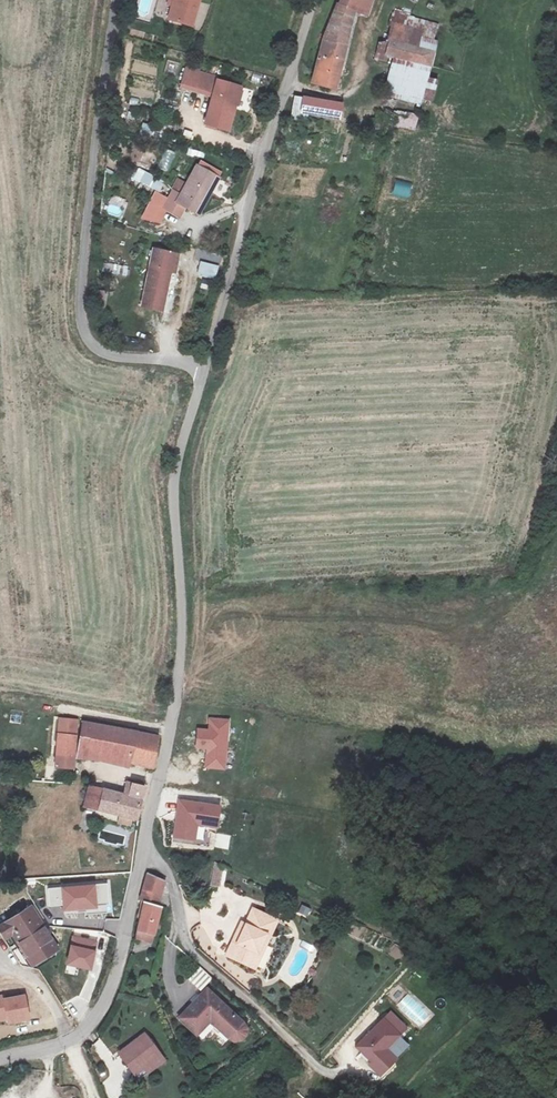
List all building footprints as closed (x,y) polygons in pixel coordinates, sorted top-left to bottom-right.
[(170,13),(194,20),(200,0),(174,0),(170,13)] [(316,86),(336,92),(362,13),(373,16),(377,1),(375,0),(365,0),(363,7),(345,1),(316,86)] [(385,62),(422,74),(427,58),(418,54),(421,44),(394,35),(385,62)] [(225,136),(238,94),(216,87),(217,84),(185,74),(179,92),(211,102),(203,130),(225,136)] [(135,87),(134,93),(154,96),(155,90),(135,87)] [(302,111),(339,128),(343,113),(298,94),(288,114),(299,119),(302,111)] [(130,107),(129,119),(152,121),(153,108),(130,107)] [(394,111),(391,126),(415,131),(418,115),(394,111)] [(213,175),(193,164),(184,183),(176,179),(167,196),(175,200),(197,212),(208,190),(206,188),(213,175)] [(160,192),(164,179),(134,169),(129,182),(160,192)] [(392,194),(408,199),(412,184),(396,179),(392,194)] [(106,213),(121,218),(127,200),(112,195),(106,213)] [(103,273),(126,278),(129,267),(106,262),(103,273)] [(216,280),(219,265),(200,262),(197,277),(216,280)] [(176,287),(180,272),(157,265),(142,320),(161,326),(172,286),(176,287)] [(197,729),(195,751),(205,751),(204,770),(227,771),(230,719),(208,718),(207,729),(197,729)] [(158,735),(86,724),(81,757),(98,760),(98,753),(153,763),(158,735)] [(74,758),(76,738),(61,736),(58,756),(74,758)] [(142,819),(147,788),(127,784),(124,798),(91,791),(87,814),(99,817),(111,819),(112,813),(142,819)] [(178,799),(171,839),(195,843),(198,827),(217,830),(221,806),(178,799)] [(223,874),(215,873),(213,886),(221,887),(223,874)] [(84,904),(88,884),(58,879),(54,899),(84,904)] [(150,879),(145,902),(164,905),(167,887),(164,881),(150,879)] [(168,906),(164,905),(145,902),(140,932),(162,935),(168,906)] [(61,950),(33,909),(0,930),(7,941),(15,935),(36,968),(61,950)] [(247,925),(246,924),(237,942),(232,940),(225,954),(249,966),(256,952),(257,952),(266,934),(270,936),(277,920),(255,910),(247,925)] [(246,924),(241,922),(232,940),(237,942),(246,924)] [(254,968),(270,936),(266,934),(257,952),(256,952),(249,966),(254,968)] [(66,967),(91,972),(98,941),(73,935),(66,967)] [(187,979),(200,992),(212,979),(200,967),(187,979)] [(207,991),(181,1020),(199,1036),(214,1021),(232,1037),(236,1040),(239,1041),(243,1041),(248,1038),(249,1034),(247,1029),(245,1025),(207,991)] [(30,1021),(25,992),(0,997),(0,1023),(5,1022),(6,1026),(30,1021)] [(382,1026),(356,1053),(373,1067),(400,1041),(382,1026)] [(150,1035),(121,1052),(134,1071),(161,1053),(150,1035)]
